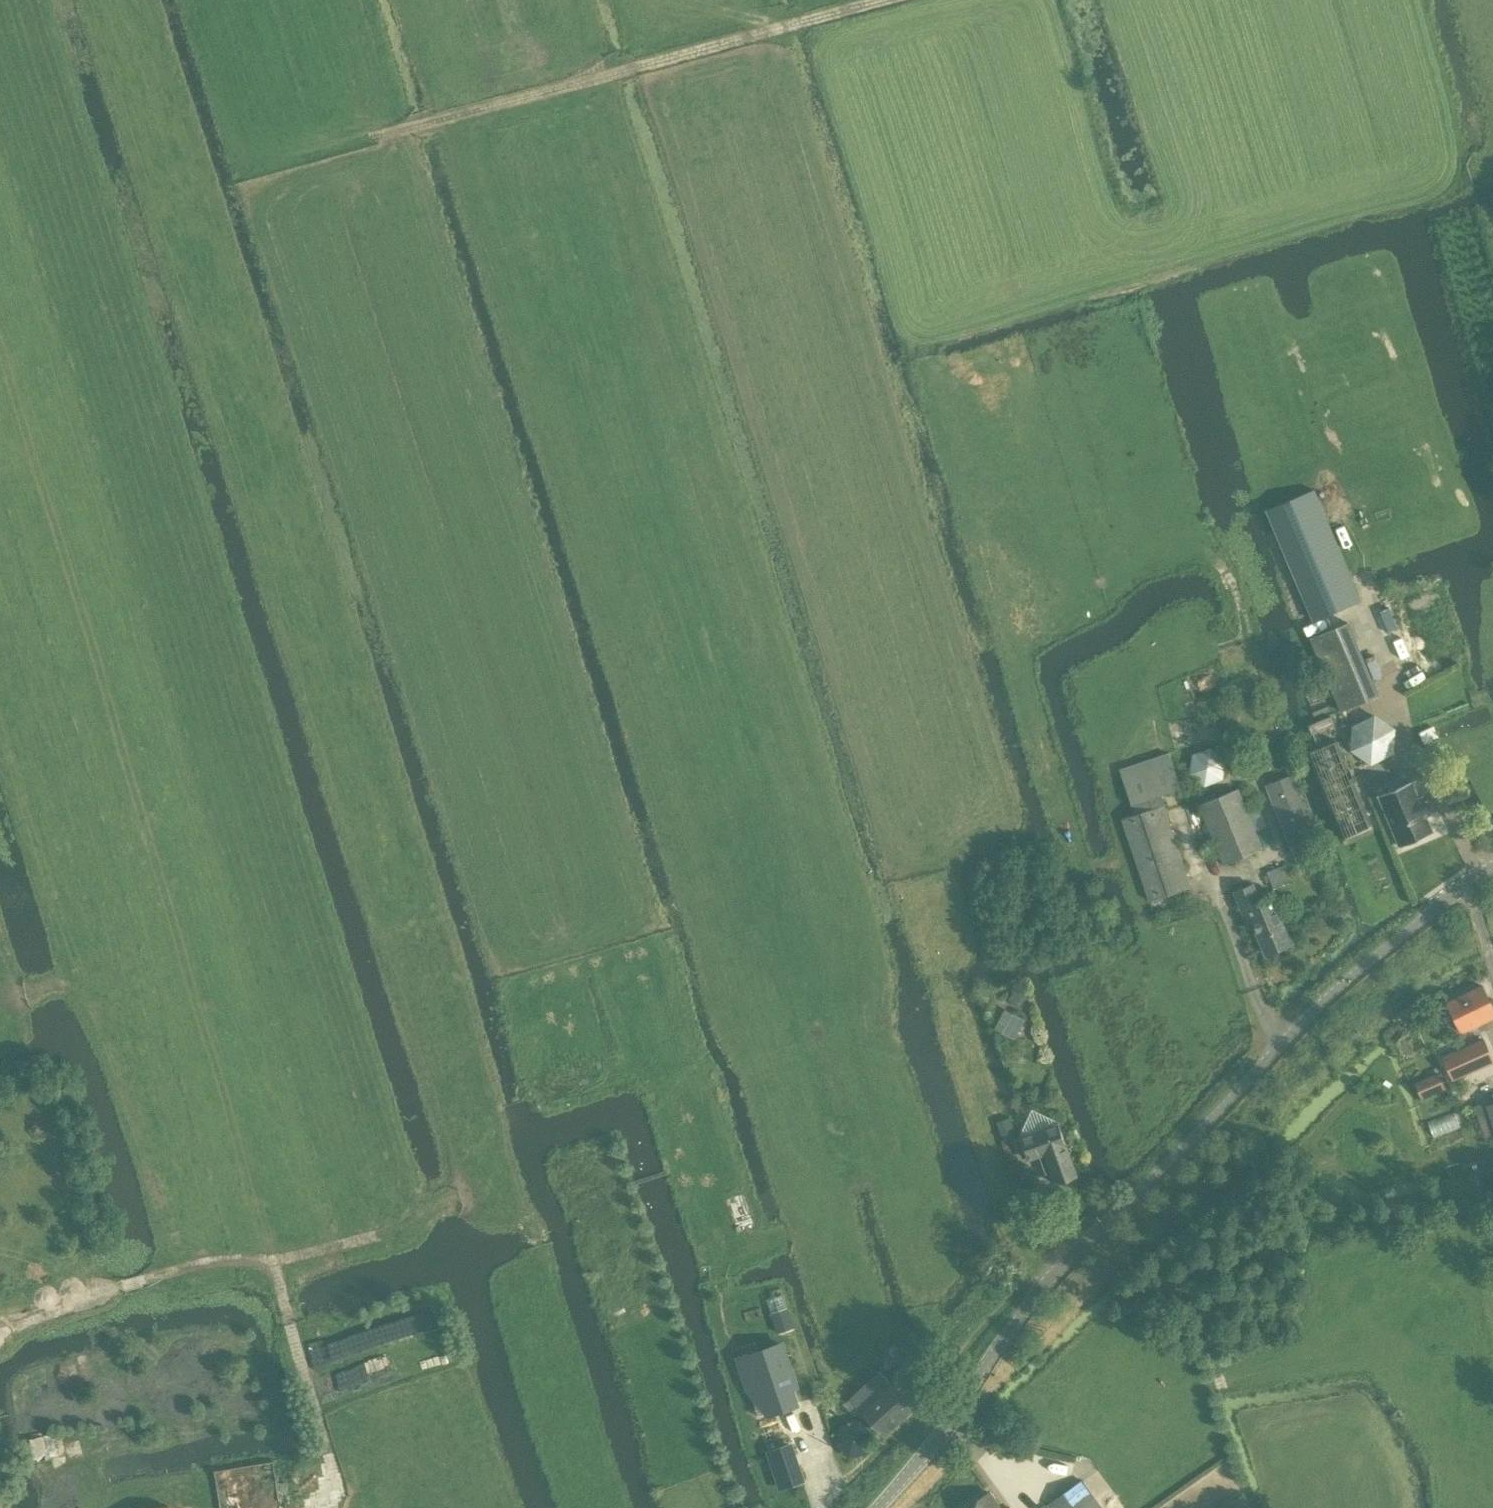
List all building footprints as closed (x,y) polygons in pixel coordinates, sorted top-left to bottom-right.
[(1313,490),(1267,509),(1313,619),(1359,600),(1313,490)] [(1381,695),(1350,622),(1313,637),(1344,711),(1381,695)] [(1350,750),(1371,765),(1394,753),(1395,728),(1375,714),(1352,725),(1350,750)] [(1337,741),(1307,753),(1342,838),(1372,827),(1337,741)] [(1190,887),(1159,795),(1181,788),(1169,752),(1119,769),(1131,805),(1131,804),(1135,814),(1122,818),(1150,901),(1190,887)] [(1293,774),(1266,785),(1295,862),(1316,854),(1310,838),(1317,835),(1293,774)] [(1419,797),(1413,781),(1377,796),(1399,846),(1434,831),(1427,816),(1432,814),(1424,795),(1419,797)] [(1238,788),(1199,804),(1223,866),(1263,849),(1238,788)] [(1289,883),(1282,866),(1267,871),(1274,889),(1289,883)] [(1253,883),(1234,891),(1247,926),(1252,923),(1265,954),(1291,944),(1271,895),(1260,899),(1253,883)] [(1492,1018),(1492,1008),(1482,986),(1447,1002),(1462,1033),(1492,1018)] [(1016,1039),(1026,1019),(1004,1008),(994,1028),(1016,1039)] [(1484,1039),(1443,1057),(1453,1080),(1492,1063),(1492,1058),(1484,1039)] [(1438,1074),(1415,1083),(1421,1100),(1444,1090),(1438,1074)] [(1006,1118),(997,1122),(1004,1141),(1017,1136),(1010,1117),(1006,1118)] [(1046,1172),(1050,1170),(1055,1183),(1077,1176),(1059,1123),(1021,1136),(1028,1159),(1040,1155),(1046,1172)] [(794,1328),(788,1307),(771,1313),(777,1334),(794,1328)] [(784,1350),(740,1365),(750,1394),(762,1390),(771,1418),(798,1409),(790,1385),(795,1383),(784,1350)] [(923,1398),(902,1376),(893,1385),(880,1371),(849,1399),(884,1435),(923,1398)] [(42,1436),(28,1438),(32,1462),(46,1460),(42,1436)] [(790,1445),(769,1452),(781,1487),(802,1480),(790,1445)] [(1050,1507),(1102,1507),(1082,1480),(1048,1504),(1050,1507)] [(991,1491),(967,1507),(1002,1507),(991,1491)]
